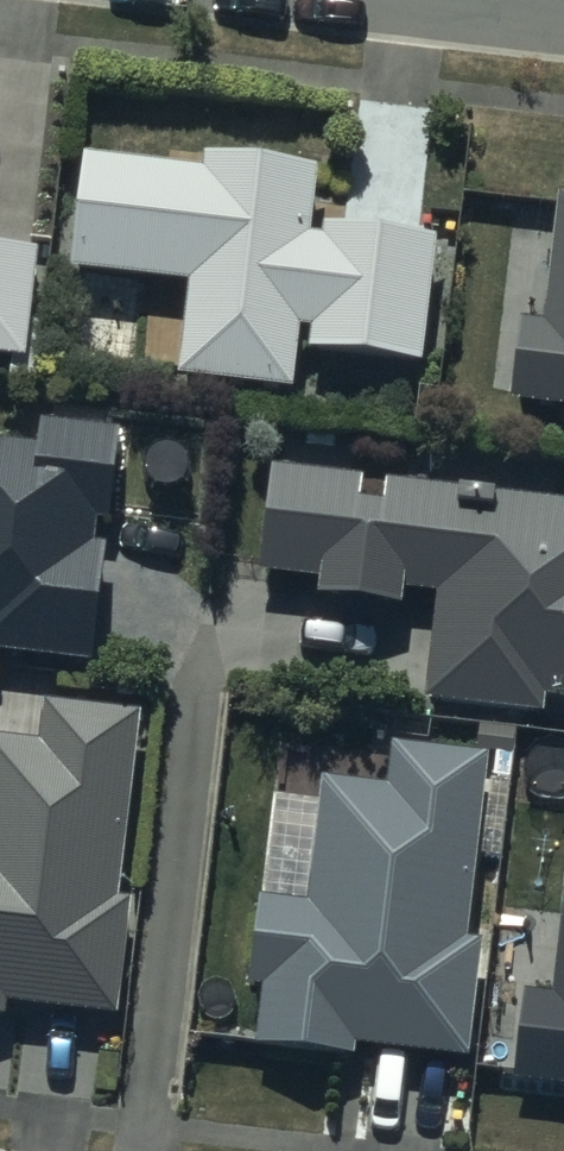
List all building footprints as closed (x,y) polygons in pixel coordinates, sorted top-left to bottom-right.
[(200,166),(82,154),(70,272),(186,284),(177,376),(291,388),(297,330),(312,331),(309,351),(418,362),(431,239),(326,228),(326,238),(307,236),(314,166),(202,155),(200,166)] [(562,425),(563,426),(563,197),(559,196),(544,320),(517,317),(506,405),(563,412),(562,425)] [(21,358),(32,253),(0,249),(0,355),(21,358)] [(0,440),(0,657),(90,667),(103,544),(93,543),(95,521),(110,523),(120,429),(32,420),(30,444),(0,440)] [(276,467),(262,575),(317,582),(316,596),(403,606),(405,590),(435,594),(422,700),(542,714),(544,695),(563,697),(563,503),(276,467)] [(6,1017),(8,1004),(120,1014),(131,898),(119,897),(135,714),(44,705),(40,740),(0,736),(0,1016),(6,1017)] [(307,902),(258,896),(247,985),(257,986),(250,1045),(356,1058),(357,1047),(466,1060),(481,936),(465,934),(486,754),(387,742),(382,785),(322,778),(307,902)] [(522,991),(511,1092),(563,1098),(563,914),(555,995),(522,991)]
